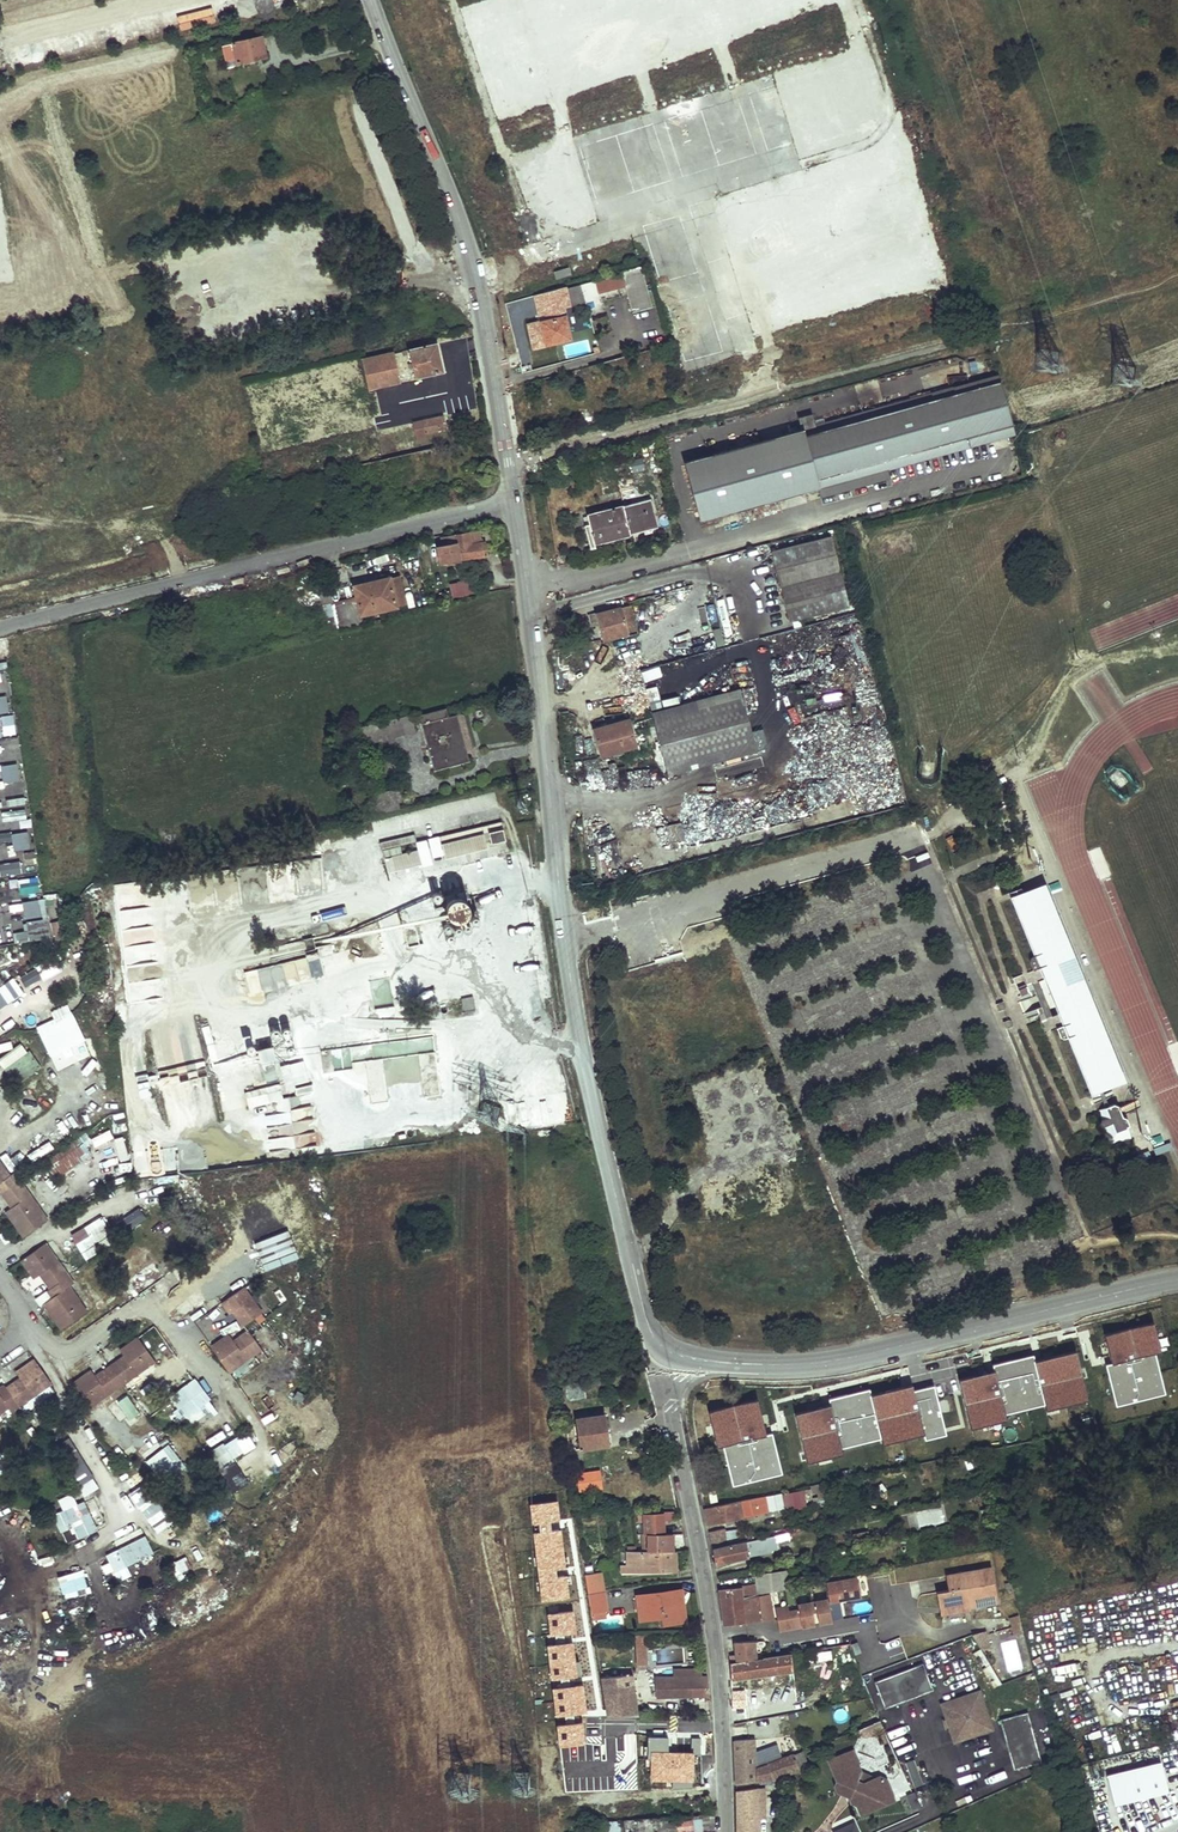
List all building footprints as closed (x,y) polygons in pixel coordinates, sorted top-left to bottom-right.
[(260,35),(219,44),(221,56),(233,53),(235,62),(264,56),(260,35)] [(652,308),(641,266),(621,271),(622,275),(625,285),(632,313),(652,308)] [(554,272),(556,279),(572,274),(569,267),(564,269),(554,272)] [(598,292),(625,285),(622,275),(562,291),(566,307),(586,302),(600,298),(598,292)] [(570,339),(562,303),(545,308),(548,320),(542,322),(547,344),(570,339)] [(533,349),(545,345),(538,321),(526,324),(533,349)] [(436,342),(407,349),(413,376),(442,370),(436,342)] [(392,352),(361,360),(367,387),(399,380),(392,352)] [(910,399),(966,384),(961,362),(904,378),(910,399)] [(1013,433),(997,376),(966,384),(910,399),(816,425),(812,413),(799,417),(803,429),(684,462),(700,520),(818,488),(820,497),(890,478),(888,468),(1013,433)] [(442,416),(421,421),(424,433),(445,428),(442,416)] [(643,458),(630,459),(632,471),(644,469),(643,458)] [(619,479),(621,490),(644,487),(643,475),(619,479)] [(649,499),(587,515),(594,544),(656,527),(649,499)] [(467,533),(453,535),(457,560),(485,556),(483,542),(469,545),(467,533)] [(848,604),(829,533),(769,547),(788,619),(848,604)] [(396,576),(388,578),(395,607),(403,605),(396,576)] [(355,598),(330,604),(335,628),(336,629),(361,623),(359,615),(395,607),(388,578),(375,581),(375,584),(367,586),(366,583),(353,586),(355,598)] [(471,596),(471,581),(451,581),(451,596),(471,596)] [(330,604),(325,606),(330,629),(335,628),(330,604)] [(629,605),(597,614),(603,640),(636,630),(629,605)] [(738,616),(726,618),(729,642),(742,640),(738,616)] [(200,641),(191,644),(195,661),(205,658),(200,641)] [(637,663),(652,659),(649,647),(634,651),(637,663)] [(631,672),(635,671),(631,656),(614,661),(618,676),(631,672)] [(637,663),(639,670),(654,666),(652,659),(637,663)] [(643,681),(662,676),(660,666),(640,671),(643,681)] [(682,775),(680,771),(755,750),(739,689),(681,705),(678,691),(649,698),(653,712),(669,774),(671,773),(673,778),(682,775)] [(0,697),(0,713),(8,712),(6,696),(0,697)] [(13,714),(1,715),(2,736),(15,734),(13,714)] [(410,714),(361,726),(363,734),(365,742),(414,729),(410,714)] [(422,723),(419,723),(431,770),(460,763),(457,752),(464,750),(455,714),(431,720),(430,716),(421,719),(422,723)] [(594,728),(601,755),(635,746),(628,720),(594,728)] [(361,726),(348,730),(351,738),(363,734),(361,726)] [(635,746),(601,755),(602,759),(636,750),(635,746)] [(464,750),(457,752),(460,763),(467,760),(464,750)] [(17,763),(1,766),(3,781),(19,779),(17,763)] [(393,790),(340,804),(345,822),(373,815),(398,809),(393,790)] [(759,834),(752,808),(745,810),(752,836),(759,834)] [(16,811),(19,827),(27,826),(24,809),(16,811)] [(8,819),(9,830),(13,829),(11,811),(0,812),(0,820),(8,819)] [(404,814),(383,820),(387,834),(407,828),(404,814)] [(502,829),(488,832),(490,844),(505,840),(502,829)] [(11,834),(0,833),(0,842),(10,843),(11,834)] [(27,833),(11,835),(14,851),(30,848),(27,833)] [(482,834),(440,844),(442,854),(485,844),(482,834)] [(436,841),(425,843),(429,858),(440,856),(436,841)] [(416,849),(391,856),(392,856),(394,866),(419,860),(416,849)] [(22,872),(19,857),(0,861),(0,877),(22,872)] [(1045,884),(1010,898),(1034,955),(1031,957),(1029,961),(1033,971),(1039,968),(1062,1023),(1056,1026),(1060,1037),(1065,1038),(1068,1037),(1092,1095),(1126,1081),(1045,884)] [(447,917),(469,917),(468,891),(447,892),(447,917)] [(39,901),(23,903),(26,919),(42,916),(39,901)] [(406,926),(408,945),(419,944),(416,924),(406,926)] [(244,995),(324,976),(315,939),(295,943),(298,955),(238,969),(244,995)] [(42,978),(58,972),(54,961),(37,967),(42,978)] [(24,988),(43,980),(37,968),(19,975),(24,988)] [(392,1005),(390,980),(372,982),(373,1007),(392,1005)] [(25,996),(16,981),(0,991),(0,1011),(25,996)] [(996,1004),(999,1011),(1005,1008),(1003,1001),(996,1004)] [(72,1010),(36,1026),(49,1056),(85,1040),(72,1010)] [(1003,1023),(1006,1029),(1012,1026),(1010,1020),(1003,1023)] [(322,1023),(293,1023),(293,1048),(322,1048),(322,1023)] [(269,1030),(260,1033),(267,1058),(286,1052),(282,1038),(272,1041),(269,1030)] [(351,1048),(321,1049),(322,1070),(352,1069),(351,1048)] [(18,1054),(3,1065),(16,1085),(32,1074),(18,1054)] [(261,1153),(297,1145),(286,1097),(283,1097),(280,1081),(284,1080),(286,1090),(316,1083),(310,1057),(266,1067),(265,1061),(241,1067),(246,1088),(261,1153)] [(381,1061),(371,1063),(373,1079),(383,1077),(381,1061)] [(27,1087),(13,1095),(29,1121),(43,1113),(27,1087)] [(1094,1098),(1096,1107),(1115,1102),(1113,1092),(1094,1098)] [(772,1117),(786,1112),(782,1099),(767,1104),(772,1117)] [(1114,1104),(1105,1107),(1116,1132),(1127,1128),(1126,1127),(1130,1125),(1126,1118),(1123,1116),(1118,1105),(1114,1104)] [(1149,1124),(1132,1130),(1138,1147),(1156,1140),(1149,1124)] [(109,1130),(91,1137),(94,1146),(113,1138),(109,1130)] [(41,1160),(54,1179),(96,1152),(83,1133),(41,1160)] [(114,1138),(117,1161),(127,1160),(125,1137),(114,1138)] [(31,1161),(53,1149),(47,1138),(25,1149),(31,1161)] [(19,1150),(2,1161),(8,1171),(25,1160),(19,1150)] [(4,1201),(6,1200),(11,1206),(4,1212),(22,1237),(46,1220),(18,1180),(13,1173),(8,1176),(0,1165),(0,1195),(4,1201)] [(85,1227),(89,1234),(75,1243),(84,1256),(115,1237),(101,1217),(85,1227)] [(44,1243),(20,1260),(33,1279),(41,1273),(45,1280),(44,1281),(54,1296),(42,1304),(48,1314),(50,1313),(61,1329),(85,1312),(68,1287),(72,1283),(67,1275),(44,1243)] [(128,1280),(140,1295),(164,1276),(153,1261),(128,1280)] [(150,1288),(164,1310),(175,1303),(161,1281),(150,1288)] [(242,1287),(220,1302),(228,1314),(232,1311),(242,1326),(260,1313),(260,1312),(242,1287)] [(1114,1406),(1168,1394),(1158,1352),(1162,1351),(1155,1321),(1105,1332),(1112,1362),(1104,1364),(1114,1406)] [(248,1333),(241,1338),(252,1354),(259,1349),(248,1333)] [(228,1334),(209,1347),(226,1371),(252,1354),(241,1338),(234,1343),(228,1334)] [(90,1371),(71,1384),(89,1408),(153,1362),(137,1338),(119,1351),(124,1358),(118,1363),(116,1361),(109,1366),(101,1372),(102,1374),(95,1379),(90,1371)] [(1046,1410),(1089,1400),(1077,1349),(1034,1359),(1046,1410)] [(6,1407),(9,1411),(49,1383),(32,1359),(15,1372),(20,1380),(14,1385),(13,1383),(0,1392),(0,1411),(6,1407)] [(197,1378),(166,1397),(187,1429),(217,1410),(197,1378)] [(123,1385),(128,1393),(137,1388),(133,1379),(123,1385)] [(913,1385),(796,1407),(806,1460),(970,1428),(960,1379),(914,1388),(913,1385)] [(130,1427),(147,1412),(127,1390),(110,1405),(130,1427)] [(792,1408),(788,1394),(769,1398),(773,1412),(792,1408)] [(1006,1408),(1026,1411),(1028,1399),(1007,1396),(1006,1408)] [(686,1420),(693,1449),(749,1436),(747,1429),(751,1428),(749,1423),(746,1424),(743,1412),(750,1411),(749,1405),(686,1420)] [(574,1424),(565,1425),(569,1449),(578,1448),(578,1449),(604,1445),(601,1428),(605,1427),(603,1414),(574,1419),(574,1424)] [(142,1420),(137,1424),(149,1441),(154,1437),(142,1420)] [(245,1430),(206,1456),(216,1471),(255,1445),(245,1430)] [(167,1439),(142,1454),(159,1483),(184,1467),(167,1439)] [(267,1453),(266,1463),(276,1465),(277,1455),(267,1453)] [(87,1469),(73,1479),(85,1496),(100,1487),(87,1469)] [(598,1471),(577,1475),(579,1489),(600,1486),(598,1471)] [(132,1487),(142,1483),(139,1474),(129,1478),(132,1487)] [(705,1508),(708,1524),(838,1498),(836,1492),(830,1494),(828,1483),(705,1508)] [(148,1485),(131,1496),(157,1534),(173,1523),(148,1485)] [(57,1499),(62,1510),(52,1514),(60,1533),(71,1528),(76,1539),(98,1530),(85,1500),(76,1503),(72,1493),(57,1499)] [(641,1526),(642,1536),(644,1536),(663,1535),(662,1519),(672,1519),(671,1511),(661,1512),(661,1514),(640,1515),(640,1516),(637,1516),(638,1526),(641,1526)] [(803,1529),(824,1525),(821,1511),(800,1515),(803,1529)] [(712,1548),(729,1545),(725,1528),(709,1531),(712,1548)] [(63,1532),(66,1542),(75,1538),(71,1529),(63,1532)] [(712,1548),(715,1564),(771,1553),(771,1550),(777,1549),(776,1542),(792,1539),(791,1531),(729,1545),(712,1548)] [(644,1536),(645,1552),(672,1552),(672,1535),(663,1535),(644,1536)] [(132,1576),(127,1565),(153,1554),(146,1536),(105,1552),(117,1582),(132,1576)] [(674,1570),(674,1552),(672,1552),(645,1552),(626,1553),(626,1565),(620,1565),(620,1572),(674,1570)] [(178,1581),(184,1577),(176,1564),(170,1568),(178,1581)] [(937,1593),(939,1609),(969,1604),(969,1606),(997,1602),(991,1568),(967,1573),(966,1571),(945,1575),(948,1590),(937,1593)] [(59,1575),(64,1599),(89,1593),(83,1569),(59,1575)] [(742,1595),(794,1586),(791,1570),(755,1575),(757,1586),(719,1590),(724,1625),(726,1625),(745,1623),(743,1598),(742,1596),(742,1595)] [(601,1571),(584,1574),(587,1593),(590,1612),(606,1609),(601,1571)] [(859,1597),(856,1578),(825,1584),(829,1602),(859,1597)] [(997,1580),(998,1603),(1012,1602),(1012,1580),(997,1580)] [(919,1583),(921,1609),(937,1608),(935,1582),(919,1583)] [(680,1590),(634,1598),(638,1621),(659,1618),(661,1625),(681,1622),(679,1609),(676,1610),(674,1602),(682,1601),(680,1590)] [(770,1592),(742,1596),(743,1598),(745,1623),(774,1618),(770,1592)] [(827,1599),(814,1601),(818,1623),(830,1621),(827,1599)] [(679,1609),(681,1622),(685,1621),(682,1601),(674,1602),(676,1610),(679,1609)] [(788,1605),(775,1607),(778,1629),(787,1628),(787,1625),(800,1623),(800,1626),(813,1624),(810,1602),(797,1604),(798,1609),(789,1610),(788,1605)] [(969,1604),(939,1609),(941,1616),(970,1611),(969,1606),(969,1604)] [(1022,1632),(1021,1625),(1011,1628),(1013,1634),(1022,1632)] [(986,1635),(974,1639),(980,1649),(988,1647),(986,1635)] [(754,1641),(734,1642),(736,1654),(736,1662),(755,1658),(754,1641)] [(857,1642),(851,1644),(854,1655),(861,1652),(857,1642)] [(647,1665),(646,1650),(636,1650),(637,1665),(647,1665)] [(730,1664),(730,1679),(791,1670),(788,1653),(755,1659),(755,1660),(730,1664)] [(862,1679),(877,1719),(883,1717),(876,1698),(922,1681),(914,1660),(862,1679)] [(629,1675),(600,1678),(606,1715),(634,1716),(629,1675)] [(707,1677),(654,1678),(655,1697),(708,1695),(707,1677)] [(945,1706),(942,1707),(945,1718),(951,1717),(954,1725),(948,1727),(952,1738),(955,1737),(956,1741),(988,1731),(987,1727),(990,1726),(980,1695),(977,1696),(975,1692),(944,1702),(945,1706)] [(1028,1712),(999,1720),(1014,1771),(1043,1763),(1028,1712)] [(945,1718),(941,1719),(944,1728),(948,1727),(954,1725),(951,1717),(945,1718)] [(879,1726),(877,1721),(855,1730),(857,1735),(862,1737),(871,1733),(873,1730),(873,1729),(879,1726)] [(755,1781),(754,1768),(754,1757),(752,1739),(733,1741),(735,1785),(755,1781)] [(754,1768),(782,1758),(778,1747),(754,1757),(754,1768)] [(849,1749),(827,1759),(836,1779),(834,1784),(837,1789),(841,1791),(845,1789),(850,1790),(849,1793),(849,1794),(852,1799),(856,1801),(861,1798),(875,1803),(878,1795),(890,1789),(883,1774),(877,1772),(861,1780),(854,1778),(854,1776),(858,1767),(849,1749)] [(754,1768),(755,1781),(771,1779),(807,1766),(801,1750),(782,1758),(754,1768)] [(917,1789),(927,1786),(917,1760),(907,1764),(917,1789)] [(1108,1772),(1113,1803),(1168,1794),(1163,1763),(1108,1772)] [(511,1772),(511,1790),(529,1790),(529,1772),(511,1772)] [(737,1831),(758,1831),(757,1788),(736,1791),(737,1831)] [(890,1789),(878,1795),(875,1803),(893,1795),(890,1789)] [(818,1791),(805,1794),(806,1799),(799,1801),(800,1808),(826,1803),(824,1795),(819,1796),(818,1791)] [(902,1797),(908,1813),(921,1808),(915,1792),(902,1797)] [(861,1798),(856,1801),(860,1810),(875,1803),(861,1798)] [(694,1830),(715,1829),(714,1816),(694,1816),(694,1830)] [(656,1817),(623,1819),(624,1831),(657,1831),(656,1817)] [(694,1830),(691,1819),(675,1822),(678,1831),(684,1831),(694,1830)] [(855,1821),(831,1831),(832,1831),(859,1831),(855,1821)]
